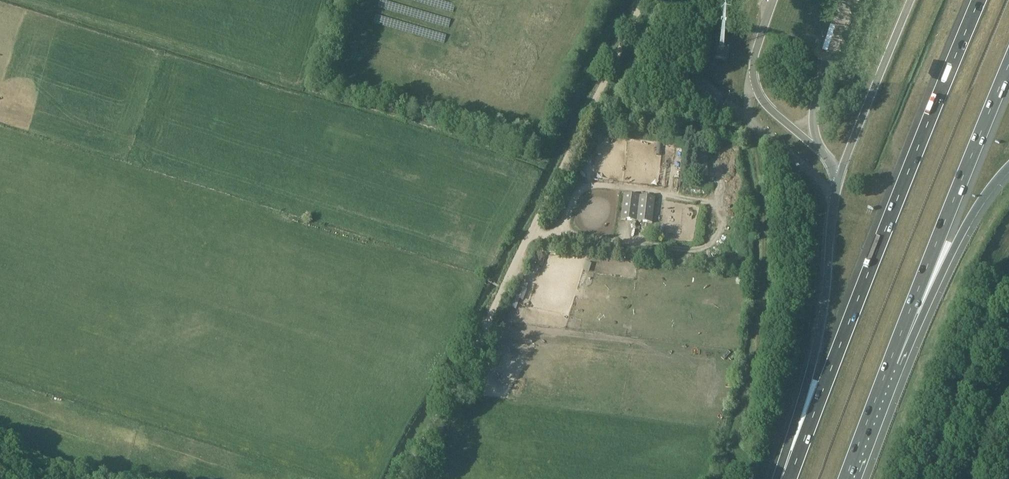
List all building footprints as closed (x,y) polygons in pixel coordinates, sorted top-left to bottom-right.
[(621,220),(652,224),(655,199),(643,197),(641,197),(624,195),(621,220)] [(514,298),(512,301),(518,303),(519,300),(520,300),(524,289),(524,288),(519,286),(517,285),(513,297),(514,298)] [(501,360),(489,355),(486,361),(497,367),(501,360)]
